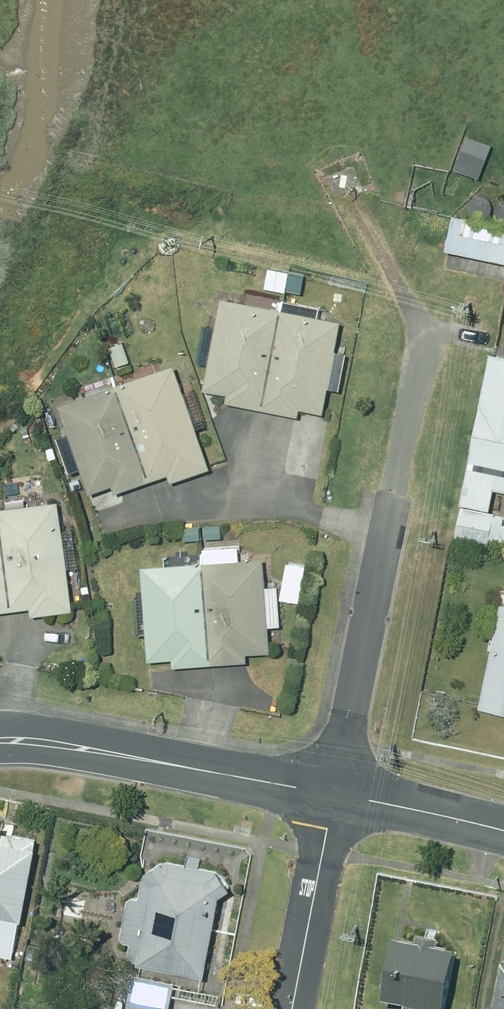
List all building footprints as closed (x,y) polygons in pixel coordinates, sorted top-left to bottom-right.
[(449,247),(503,258),(503,222),(456,212),(449,247)] [(290,275),(278,273),(276,283),(288,285),(290,275)] [(212,360),(207,387),(231,392),(230,399),(265,406),(284,306),(225,295),(219,324),(209,322),(202,358),(212,360)] [(285,307),(266,406),(301,413),(303,406),(327,410),(332,384),(341,386),(349,349),(338,347),(344,318),(285,307)] [(495,349),(465,501),(494,506),(499,486),(503,487),(503,351),(495,349)] [(177,362),(121,382),(154,477),(172,470),(175,478),(213,465),(177,362)] [(153,477),(120,383),(64,402),(94,489),(116,482),(119,489),(153,477)] [(71,478),(75,488),(84,485),(80,475),(71,478)] [(2,506),(15,608),(34,605),(35,613),(75,607),(61,499),(2,506)] [(465,505),(459,534),(491,541),(492,535),(503,537),(503,513),(465,505)] [(14,608),(1,506),(0,506),(0,610),(14,608)] [(202,524),(186,525),(187,538),(203,537),(202,524)] [(223,524),(205,525),(206,538),(224,536),(223,524)] [(207,559),(213,661),(251,658),(250,650),(274,648),(268,555),(207,559)] [(177,664),(213,662),(206,559),(146,564),(153,657),(176,656),(177,664)] [(484,704),(503,708),(503,608),(484,704)] [(27,918),(41,843),(5,837),(8,819),(0,818),(0,913),(27,918)] [(143,958),(142,961),(209,974),(225,892),(236,885),(227,868),(168,856),(149,869),(144,894),(139,893),(132,898),(125,933),(129,939),(135,940),(132,956),(143,958)] [(0,951),(0,952),(19,957),(26,933),(6,928),(0,951)] [(412,1008),(449,1008),(462,951),(442,947),(444,940),(425,936),(423,943),(404,938),(390,999),(413,1004),(412,1008)] [(137,972),(130,1008),(173,1008),(179,980),(137,972)]
